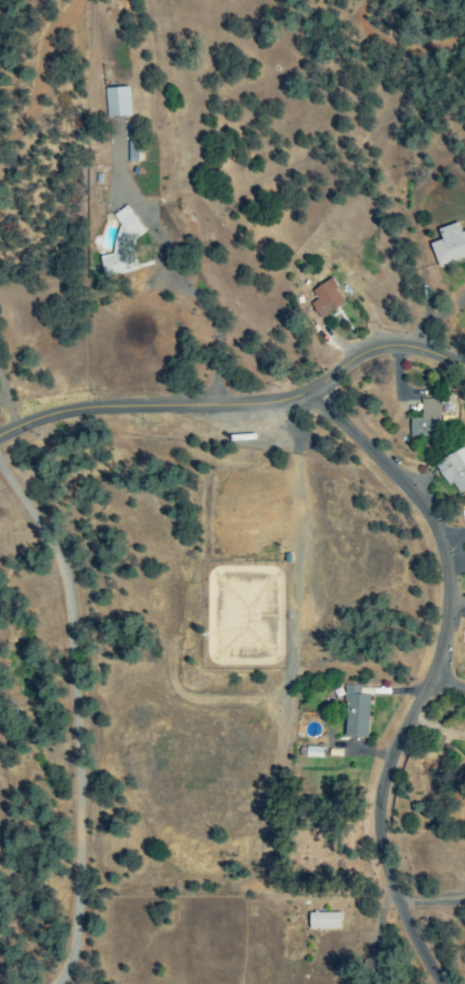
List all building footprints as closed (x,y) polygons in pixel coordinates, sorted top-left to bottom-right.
[(130,116),(129,87),(104,88),(105,117),(130,116)] [(98,256),(101,277),(133,272),(129,239),(142,231),(126,206),(111,215),(116,223),(118,239),(110,244),(112,254),(98,256)] [(460,233),(458,223),(437,229),(440,241),(429,244),(436,266),(464,257),(464,231),(460,233)] [(317,319),(344,305),(332,280),(311,290),(316,301),(310,304),(317,319)] [(439,400),(420,400),(420,419),(408,419),(408,438),(423,439),(423,430),(439,430),(439,400)] [(445,487),(452,484),(456,493),(464,489),(464,448),(434,463),(445,487)] [(368,695),(359,694),(359,686),(345,685),(344,737),(367,738),(368,695)] [(339,914),(308,913),(307,930),(338,930),(339,914)]
